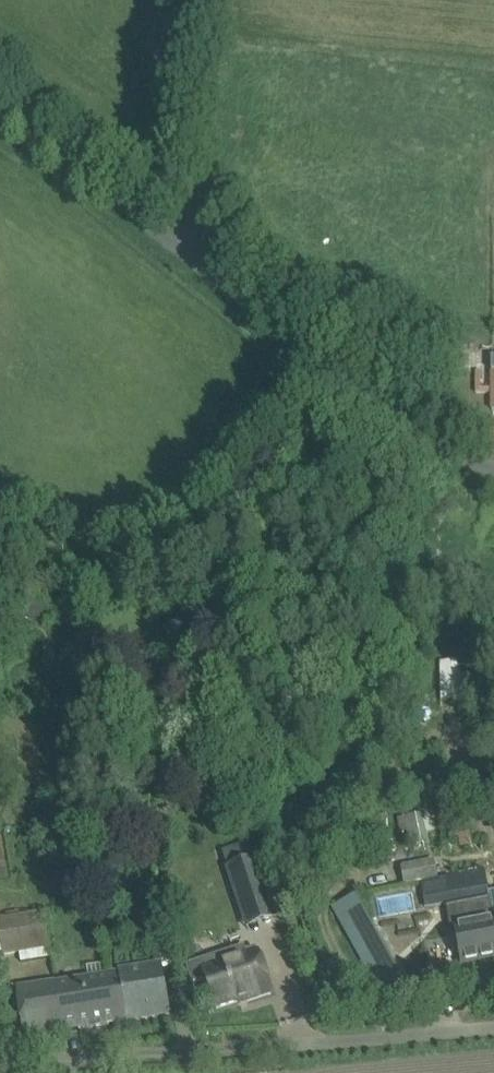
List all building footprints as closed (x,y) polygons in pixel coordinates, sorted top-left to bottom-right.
[(432,837),(427,812),(404,816),(410,844),(428,841),(428,838),(432,837)] [(240,907),(269,898),(256,858),(227,868),(240,907)] [(421,882),(439,879),(434,858),(400,865),(404,885),(421,882)] [(439,879),(421,882),(424,900),(488,890),(485,871),(439,879)] [(399,972),(355,894),(331,908),(375,985),(399,972)] [(6,952),(49,943),(43,910),(0,918),(0,920),(6,952)] [(67,923),(60,918),(53,919),(49,924),(50,933),(54,936),(62,935),(66,929),(67,923)] [(493,961),(493,929),(492,918),(455,925),(457,934),(442,937),(446,961),(461,959),(463,967),(493,961)] [(258,953),(247,957),(244,946),(223,953),(227,964),(226,964),(227,966),(206,973),(205,971),(204,971),(216,1007),(243,998),(246,998),(247,1000),(271,992),(258,953)] [(170,1015),(166,993),(162,966),(107,975),(114,1024),(170,1015)] [(62,1032),(97,1027),(114,1024),(107,975),(55,984),(62,1032)] [(24,1039),(62,1032),(55,984),(16,990),(24,1039)]
